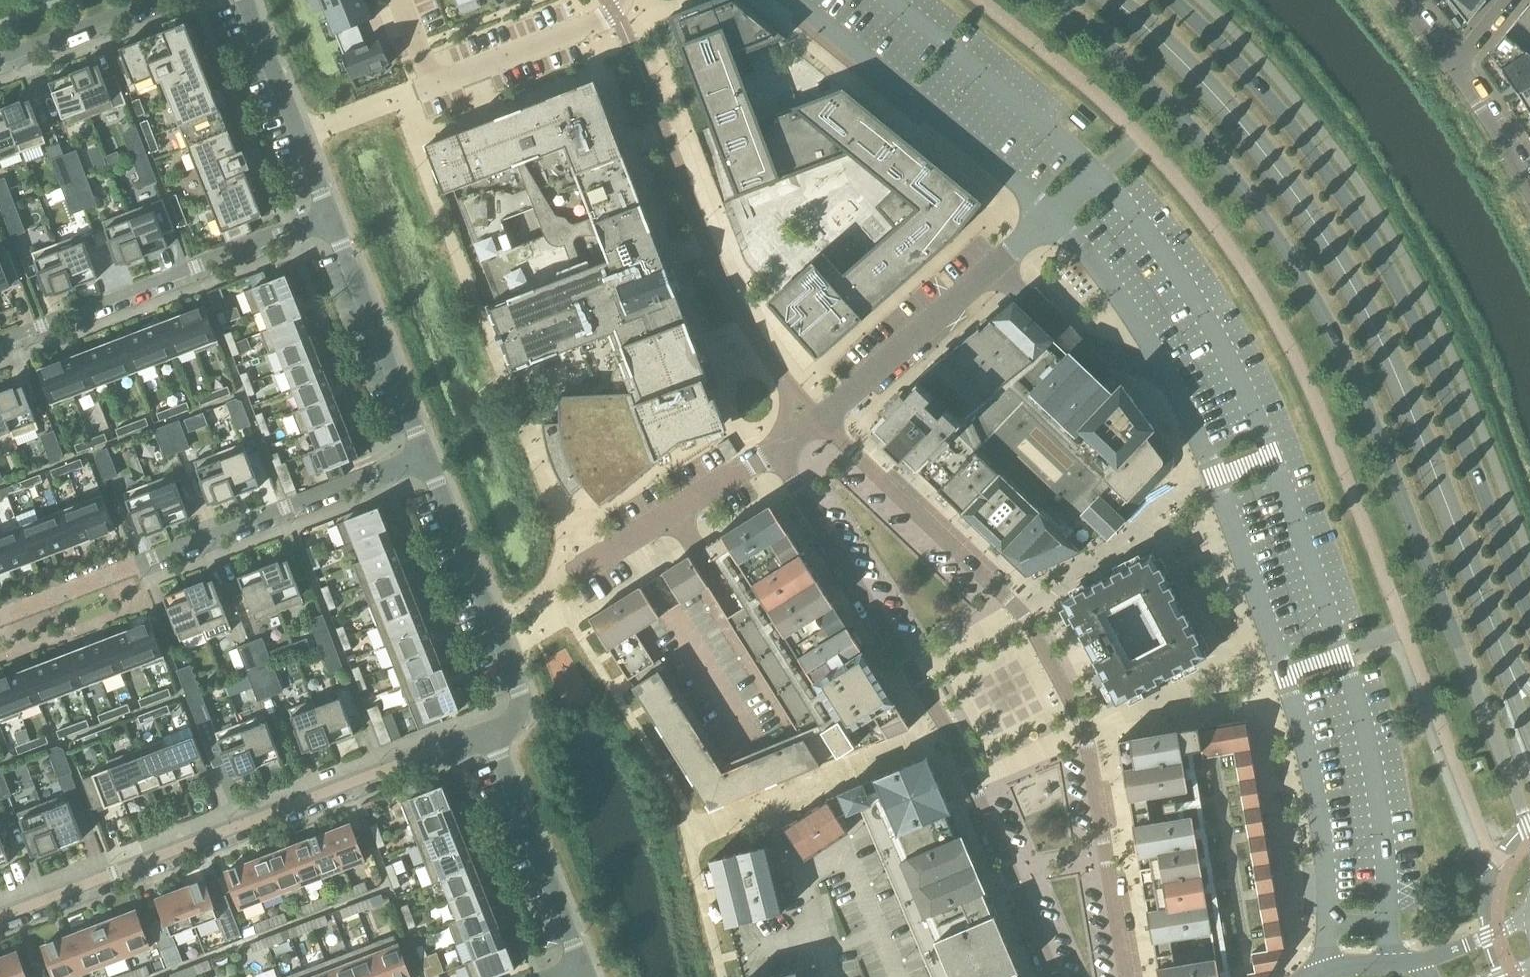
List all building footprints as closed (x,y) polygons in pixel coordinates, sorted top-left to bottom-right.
[(326,11),(354,0),(321,0),(326,11)] [(326,11),(335,34),(336,34),(340,44),(362,35),(358,25),(373,19),(372,18),(369,10),(365,0),(354,0),(326,11)] [(775,296),(768,302),(818,359),(954,239),(983,203),(844,89),(759,121),(736,58),(788,38),(741,0),(715,0),(670,19),(738,197),(760,189),(759,187),(780,179),(780,181),(787,178),(786,177),(788,176),(848,153),(894,191),(876,207),(895,228),(843,274),(824,252),(775,296)] [(1485,0),(1449,0),(1468,23),(1486,1),(1485,0)] [(1519,18),(1529,27),(1529,4),(1519,18)] [(1529,54),(1529,27),(1519,18),(1505,35),(1529,54)] [(264,216),(255,194),(246,172),(238,151),(230,130),(221,109),(213,88),(204,66),(196,45),(187,23),(121,49),(123,54),(116,57),(122,75),(130,94),(157,84),(158,84),(163,82),(164,83),(172,104),(180,125),(189,146),(197,167),(206,189),(214,210),(228,243),(253,233),(249,222),(264,216)] [(362,35),(340,44),(344,55),(343,55),(353,79),(372,71),(372,72),(385,67),(385,66),(391,64),(385,49),(381,41),(381,40),(366,46),(362,35)] [(1505,35),(1490,53),(1518,94),(1529,86),(1529,54),(1505,35)] [(91,67),(74,74),(91,118),(115,108),(100,66),(92,69),(91,67)] [(39,68),(25,72),(36,114),(51,110),(39,68)] [(91,118),(74,74),(74,76),(68,78),(67,76),(50,83),(67,127),(91,118)] [(530,105),(531,106),(496,119),(476,127),(426,146),(439,178),(445,193),(473,182),(493,175),(518,165),(546,237),(546,238),(547,239),(548,240),(549,241),(550,242),(551,243),(552,244),(553,245),(554,245),(556,246),(557,246),(558,246),(560,246),(561,246),(563,246),(564,246),(565,246),(576,273),(510,298),(488,307),(512,371),(513,370),(514,370),(609,334),(622,367),(620,368),(619,369),(617,370),(616,372),(615,373),(614,374),(613,376),(612,378),(613,394),(559,396),(560,423),(543,424),(544,434),(546,445),(549,455),(553,465),(558,476),(564,487),(571,497),(584,486),(601,507),(608,501),(681,441),(728,429),(716,397),(713,398),(712,398),(705,381),(709,380),(706,373),(698,350),(687,321),(686,321),(677,295),(674,286),(675,286),(674,285),(673,285),(667,271),(669,270),(668,269),(667,269),(666,268),(652,231),(652,230),(642,204),(642,203),(642,202),(641,202),(635,186),(636,186),(635,185),(634,185),(623,156),(624,156),(609,117),(608,117),(595,81),(541,102),(541,101),(539,101),(540,103),(532,105),(532,104),(530,105)] [(1529,111),(1529,86),(1518,94),(1529,112),(1529,111)] [(140,99),(133,102),(138,117),(146,114),(140,99)] [(22,102),(5,108),(19,145),(22,152),(47,143),(31,101),(23,104),(22,102)] [(5,109),(5,111),(0,113),(0,161),(22,152),(19,145),(5,108),(5,109)] [(1072,121),(1080,128),(1083,131),(1091,122),(1077,110),(1069,118),(1072,121)] [(141,123),(147,139),(154,136),(148,120),(141,123)] [(135,160),(147,155),(136,129),(124,133),(135,160)] [(147,139),(155,160),(162,157),(154,136),(147,139)] [(65,156),(75,183),(87,178),(77,152),(65,156)] [(147,155),(135,160),(145,186),(156,181),(147,155)] [(53,161),(63,187),(75,183),(65,156),(53,161)] [(105,161),(94,165),(97,172),(108,168),(105,161)] [(87,178),(75,183),(85,209),(97,204),(87,178)] [(3,210),(15,205),(5,179),(0,181),(0,202),(3,210)] [(75,183),(63,187),(73,213),(85,209),(75,183)] [(169,197),(175,213),(183,210),(177,195),(169,197)] [(152,203),(127,212),(144,256),(145,256),(144,254),(150,251),(151,254),(168,247),(152,203)] [(13,236),(25,232),(15,205),(3,210),(13,236)] [(188,224),(183,210),(175,213),(181,227),(188,224)] [(144,256),(127,212),(103,222),(119,263),(127,260),(128,263),(144,256)] [(82,235),(57,244),(74,288),(75,288),(74,285),(80,283),(81,285),(98,279),(82,235)] [(74,288),(57,244),(33,253),(49,295),(57,292),(58,294),(74,288)] [(11,286),(10,284),(21,280),(9,249),(0,252),(0,290),(11,286)] [(264,271),(249,277),(254,288),(244,291),(253,313),(262,310),(296,296),(287,275),(269,282),(264,271)] [(956,349),(922,376),(904,395),(902,393),(884,412),(887,414),(873,428),(888,442),(885,444),(902,460),(904,458),(1027,574),(1043,567),(1081,551),(1099,531),(1108,540),(1116,531),(1126,521),(1125,520),(1170,471),(1172,469),(1174,465),(1174,462),(1174,460),(1174,457),(1172,453),(1170,451),(1122,385),(1105,364),(1074,328),(1063,315),(1036,286),(1015,303),(1015,302),(1014,302),(981,330),(980,328),(955,348),(956,349)] [(262,310),(269,328),(270,331),(304,317),(296,296),(262,310)] [(205,307),(184,315),(197,348),(196,348),(197,353),(220,344),(205,307)] [(224,311),(217,314),(221,325),(229,322),(224,311)] [(196,348),(197,348),(184,315),(163,323),(176,356),(196,348)] [(304,317),(270,331),(269,328),(260,332),(269,354),(278,350),(299,342),(312,337),(304,317)] [(156,364),(176,356),(163,323),(143,331),(156,364)] [(143,331),(122,338),(135,372),(156,364),(143,331)] [(232,331),(224,334),(229,347),(237,344),(232,331)] [(320,358),(312,337),(299,342),(278,350),(286,371),(320,358)] [(114,380),(135,372),(122,338),(102,346),(114,380)] [(237,344),(229,347),(233,357),(241,354),(237,344)] [(94,387),(114,380),(102,346),(81,354),(94,387)] [(74,395),(94,387),(81,354),(61,362),(73,395),(74,395)] [(320,358),(286,371),(294,391),(328,378),(320,358)] [(61,362),(39,370),(53,408),(76,400),(74,395),(73,395),(61,362)] [(248,372),(240,375),(245,388),(252,385),(248,372)] [(336,398),(328,378),(294,391),(301,409),(302,411),(336,398)] [(252,385),(245,388),(248,397),(256,394),(252,385)] [(228,386),(213,392),(216,400),(231,394),(228,386)] [(12,431),(11,431),(14,439),(39,429),(23,387),(15,390),(14,388),(0,394),(0,400),(2,405),(12,431)] [(201,406),(216,400),(213,392),(198,398),(201,406)] [(336,398),(302,411),(301,409),(292,412),(301,434),(310,430),(344,417),(336,398)] [(11,431),(12,431),(2,405),(0,400),(0,436),(11,431)] [(237,400),(228,403),(238,429),(250,424),(241,402),(237,400)] [(187,402),(172,408),(175,415),(190,410),(187,402)] [(160,421),(175,415),(172,408),(157,414),(160,421)] [(255,415),(260,428),(268,425),(263,412),(255,415)] [(352,437),(344,417),(310,430),(317,449),(318,450),(352,437)] [(146,418),(131,424),(134,431),(149,425),(146,418)] [(167,426),(177,452),(189,448),(179,422),(167,426)] [(119,437),(134,431),(131,424),(116,429),(119,437)] [(271,435),(268,425),(260,428),(264,438),(271,435)] [(167,426),(156,431),(166,457),(177,452),(167,426)] [(63,454),(54,432),(42,436),(52,463),(61,460),(63,454)] [(105,433),(90,439),(93,447),(108,441),(105,433)] [(352,437),(318,450),(317,449),(309,452),(317,474),(326,471),(331,481),(346,476),(341,465),(360,457),(352,437)] [(78,453),(93,447),(90,439),(75,445),(78,453)] [(729,439),(718,446),(727,459),(737,453),(729,439)] [(243,443),(219,452),(232,487),(236,496),(237,496),(236,494),(242,491),(243,494),(260,487),(243,443)] [(97,457),(105,480),(117,475),(107,449),(99,452),(97,457)] [(219,502),(236,496),(232,487),(219,452),(194,462),(210,503),(218,500),(219,502)] [(283,464),(283,463),(278,452),(271,455),(275,467),(283,464)] [(81,459),(66,465),(69,472),(84,467),(81,459)] [(283,464),(275,467),(286,494),(297,490),(286,462),(283,463),(283,464)] [(54,478),(69,472),(66,465),(51,470),(54,478)] [(40,474),(26,480),(28,488),(43,482),(40,474)] [(173,474),(148,484),(165,528),(166,527),(165,525),(171,523),(172,525),(189,518),(173,474)] [(28,488),(26,480),(10,486),(13,494),(28,488)] [(148,534),(165,528),(148,484),(124,493),(140,535),(148,532),(148,534)] [(81,504),(94,538),(116,529),(101,492),(79,500),(81,504)] [(61,512),(74,545),(94,538),(81,504),(61,512)] [(628,680),(633,687),(675,754),(711,811),(911,728),(771,506),(707,546),(744,607),(728,617),(690,557),(590,619),(594,625),(598,631),(613,656),(628,680)] [(358,541),(388,529),(380,507),(361,514),(359,510),(344,516),(346,520),(337,524),(346,546),(355,542),(358,541)] [(61,512),(41,520),(53,553),(74,545),(61,512)] [(20,528),(33,561),(53,553),(41,520),(20,528)] [(0,535),(0,537),(12,569),(33,561),(20,528),(0,535)] [(366,561),(396,549),(388,529),(358,541),(355,542),(362,561),(363,562),(366,561)] [(12,569),(0,537),(0,574),(12,569)] [(305,548),(310,560),(318,557),(313,545),(305,548)] [(363,562),(362,561),(353,564),(362,586),(374,581),(404,569),(396,549),(366,561),(363,562)] [(1061,601),(1116,705),(1208,657),(1153,553),(1061,601)] [(322,567),(318,557),(310,560),(314,570),(322,567)] [(263,568),(264,571),(280,612),(304,603),(288,561),(280,564),(280,562),(263,568)] [(256,621),(280,612),(264,571),(263,568),(262,568),(263,570),(257,573),(256,571),(239,577),(256,621)] [(374,581),(362,586),(370,606),(382,601),(412,589),(404,569),(374,581)] [(205,582),(188,588),(205,632),(229,623),(213,581),(206,584),(205,582)] [(329,585),(321,588),(325,600),(333,597),(329,585)] [(164,597),(181,641),(205,632),(188,588),(188,591),(182,593),(181,591),(164,597)] [(420,609),(412,589),(382,601),(370,606),(378,626),(390,621),(420,609)] [(337,608),(333,597),(325,600),(329,611),(337,608)] [(428,629),(420,609),(390,621),(378,626),(386,646),(398,641),(428,629)] [(311,620),(321,647),(333,643),(323,616),(311,620)] [(166,660),(151,622),(130,630),(143,664),(142,664),(144,668),(166,660)] [(344,626),(336,629),(341,641),(349,638),(344,626)] [(436,649),(428,629),(398,641),(386,646),(394,666),(406,661),(436,649)] [(142,664),(143,664),(130,630),(110,638),(122,671),(142,664)] [(110,638),(89,646),(102,679),(122,671),(110,638)] [(353,648),(349,638),(341,641),(345,651),(353,648)] [(251,644),(261,670),(272,666),(262,640),(251,644)] [(331,673),(343,668),(333,643),(321,647),(331,673)] [(239,649),(249,675),(261,670),(251,644),(239,649)] [(81,687),(102,679),(89,646),(68,654),(81,687)] [(414,681),(444,669),(436,649),(406,661),(394,666),(402,686),(410,683),(414,681)] [(61,695),(81,687),(68,654),(48,662),(61,695)] [(40,703),(61,695),(48,662),(27,670),(40,703)] [(272,666),(261,670),(265,683),(271,696),(282,692),(272,666)] [(360,666),(352,669),(356,681),(364,678),(360,666)] [(189,698),(201,693),(191,667),(179,672),(186,691),(188,696),(189,698)] [(452,689),(444,669),(414,681),(410,683),(402,686),(410,706),(419,703),(452,689)] [(20,710),(40,703),(27,670),(7,678),(19,711),(20,710)] [(261,670),(249,675),(259,701),(271,696),(265,683),(261,670)] [(7,678),(0,680),(0,723),(22,715),(20,710),(19,711),(7,678)] [(368,688),(364,678),(356,681),(360,691),(368,688)] [(363,722),(349,686),(313,700),(330,744),(331,743),(330,741),(336,739),(337,741),(355,734),(351,726),(363,722)] [(154,694),(157,702),(172,696),(169,688),(154,694)] [(460,710),(452,689),(419,703),(410,706),(420,731),(444,722),(442,717),(460,710)] [(201,693),(189,698),(199,724),(211,719),(201,693)] [(142,708),(157,702),(154,694),(139,700),(142,708)] [(314,750),(330,744),(313,700),(289,709),(305,751),(313,748),(314,750)] [(113,710),(116,717),(131,712),(128,704),(113,710)] [(171,713),(168,705),(152,711),(155,719),(171,713)] [(380,718),(379,717),(375,706),(367,709),(372,721),(380,718)] [(101,723),(116,717),(113,710),(98,715),(101,723)] [(141,724),(155,719),(152,711),(138,716),(141,724)] [(264,714),(240,724),(256,768),(258,767),(257,765),(263,763),(264,765),(281,758),(264,714)] [(381,746),(393,741),(386,723),(383,716),(379,717),(380,718),(372,721),(381,746)] [(1218,976),(1269,976),(1286,948),(1277,898),(1276,887),(1247,719),(1176,731),(1218,976)] [(72,725),(75,733),(90,727),(87,720),(72,725)] [(240,774),(256,768),(240,724),(216,733),(232,775),(240,772),(240,774)] [(60,739),(75,733),(72,725),(57,731),(60,739)] [(115,734),(112,726),(97,732),(100,740),(115,734)] [(1118,741),(1128,800),(1130,800),(1135,825),(1132,826),(1138,857),(1148,917),(1152,942),(1154,942),(1158,967),(1157,968),(1158,976),(1218,976),(1176,731),(1118,741)] [(85,745),(100,740),(97,732),(82,738),(85,745)] [(31,741),(34,749),(49,743),(46,735),(31,741)] [(172,762),(179,780),(196,773),(195,771),(207,767),(195,736),(167,747),(166,747),(172,762)] [(144,773),(150,789),(161,785),(162,786),(179,780),(172,762),(166,747),(167,747),(164,739),(136,750),(144,773)] [(19,755),(34,749),(31,741),(16,747),(19,755)] [(58,748),(49,751),(59,777),(71,772),(63,750),(58,748)] [(117,784),(123,801),(141,794),(141,792),(150,789),(144,773),(136,750),(107,761),(110,768),(111,768),(117,784)] [(826,800),(838,817),(859,809),(860,808),(871,834),(887,871),(890,877),(921,950),(923,956),(932,976),(1019,976),(1017,972),(1019,971),(995,915),(993,916),(983,893),(985,892),(961,836),(960,837),(950,813),(951,812),(928,757),(826,800)] [(110,768),(83,779),(94,810),(106,806),(106,808),(123,801),(117,784),(111,768),(110,768)] [(0,770),(0,800),(11,795),(1,769),(0,770)] [(401,802),(410,824),(418,821),(453,807),(444,785),(425,793),(421,782),(406,788),(410,799),(401,802)] [(42,804),(52,830),(58,848),(60,847),(59,845),(65,843),(66,845),(83,838),(66,794),(42,804)] [(806,813),(805,813),(827,846),(848,833),(838,817),(826,800),(825,800),(806,813)] [(52,830),(42,804),(18,813),(34,855),(42,852),(42,854),(58,848),(52,830)] [(461,827),(453,807),(418,821),(410,824),(418,844),(426,841),(461,827)] [(785,826),(784,827),(788,834),(789,834),(789,835),(806,860),(827,846),(805,813),(804,814),(785,826)] [(378,823),(370,826),(375,838),(382,835),(378,823)] [(350,824),(329,832),(343,870),(364,862),(350,824)] [(469,847),(461,827),(426,841),(418,844),(426,864),(434,861),(469,847)] [(309,840),(323,877),(343,870),(329,832),(309,840)] [(382,835),(375,838),(378,849),(386,846),(382,835)] [(10,862),(0,837),(0,866),(10,862)] [(309,840),(289,847),(303,885),(323,877),(309,840)] [(766,846),(710,860),(712,867),(717,886),(720,901),(725,919),(727,926),(729,926),(731,925),(783,913),(772,870),(767,850),(766,848),(766,846)] [(269,855),(283,893),(303,885),(289,847),(269,855)] [(477,867),(469,847),(434,861),(426,864),(434,884),(443,881),(477,867)] [(269,855),(248,863),(263,901),(283,893),(269,855)] [(242,909),(263,901),(248,863),(227,871),(242,909)] [(393,864),(385,866),(390,879),(398,875),(393,864)] [(485,887),(477,867),(443,881),(451,901),(485,887)] [(364,868),(324,884),(329,897),(369,880),(364,868)] [(398,875),(390,879),(394,889),(402,886),(398,875)] [(204,880),(181,889),(195,927),(217,918),(226,941),(242,935),(226,895),(214,900),(211,892),(209,893),(204,880)] [(362,884),(351,888),(354,897),(365,892),(362,884)] [(492,907),(485,887),(451,901),(458,919),(459,921),(492,907)] [(351,888),(339,893),(342,901),(354,897),(351,888)] [(151,924),(161,951),(177,945),(173,935),(195,927),(181,889),(158,898),(162,911),(160,912),(163,919),(151,924)] [(321,899),(310,904),(313,912),(325,908),(321,899)] [(367,899),(354,904),(357,913),(370,908),(367,899)] [(310,904),(299,908),(302,916),(313,912),(310,904)] [(347,917),(357,913),(354,904),(344,908),(347,917)] [(408,904),(401,907),(405,919),(413,916),(408,904)] [(500,928),(492,907),(459,921),(458,919),(449,923),(458,945),(467,941),(488,932),(500,928)] [(112,919),(124,951),(127,957),(150,948),(135,910),(112,919)] [(270,919),(273,928),(284,923),(281,915),(270,919)] [(413,916),(405,919),(409,929),(417,926),(413,916)] [(322,917),(309,921),(313,930),(325,925),(322,917)] [(112,919),(90,928),(92,933),(101,958),(104,966),(127,957),(124,951),(112,919)] [(273,928),(270,919),(258,923),(262,932),(273,928)] [(299,925),(302,934),(313,930),(309,921),(299,925)] [(69,941),(79,967),(82,974),(104,966),(101,958),(92,933),(90,928),(67,936),(69,941)] [(500,928),(488,932),(467,941),(474,959),(475,961),(495,953),(508,948),(500,928)] [(280,942),(277,934),(266,938),(269,946),(280,942)] [(56,976),(74,976),(82,974),(79,967),(69,941),(67,936),(44,945),(56,976)] [(370,945),(382,976),(410,976),(394,936),(370,945)] [(258,951),(269,946),(266,938),(255,942),(258,951)] [(424,944),(416,947),(421,959),(428,956),(424,944)] [(347,953),(356,976),(382,976),(370,945),(347,953)] [(475,961),(474,959),(465,963),(471,976),(499,976),(498,975),(517,968),(508,948),(495,953),(475,961)] [(0,958),(0,971),(2,976),(26,976),(17,952),(0,958)] [(331,976),(356,976),(347,953),(325,962),(331,976)] [(432,967),(428,956),(421,959),(425,970),(432,967)] [(205,961),(194,966),(197,974),(208,970),(205,961)] [(302,971),(305,976),(331,976),(325,962),(302,971)] [(197,974),(194,966),(182,970),(185,976),(189,976),(197,974)] [(132,972),(134,976),(144,976),(147,976),(143,968),(132,972)]
